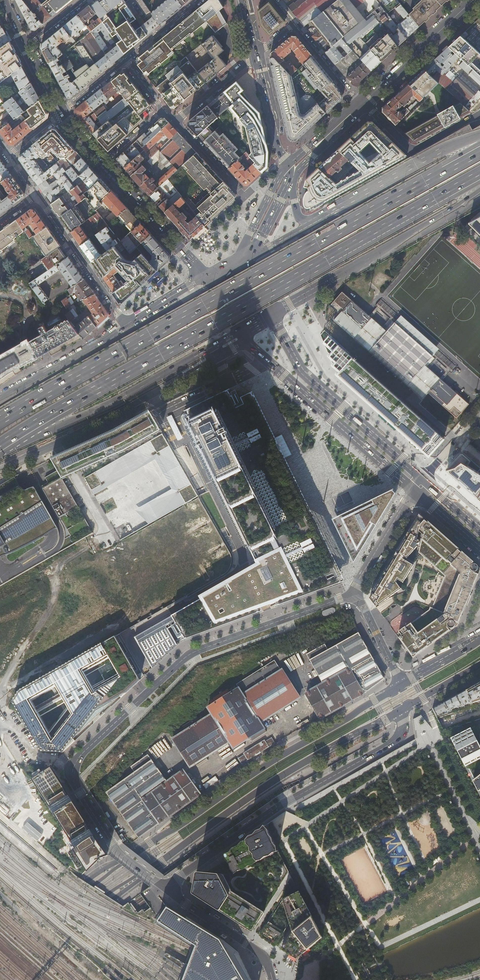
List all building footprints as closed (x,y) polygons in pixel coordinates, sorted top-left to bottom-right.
[(26,19),(34,13),(24,0),(16,0),(21,9),(26,19)] [(37,16),(40,20),(43,24),(46,21),(72,0),(47,0),(42,4),(38,0),(24,0),(34,13),(37,16)] [(126,2),(124,0),(96,0),(90,5),(97,13),(99,17),(103,21),(109,17),(106,13),(117,5),(119,8),(126,3),(126,2)] [(159,25),(153,16),(151,12),(150,11),(142,0),(129,0),(126,2),(126,3),(137,19),(142,26),(147,35),(154,30),(159,25)] [(153,16),(159,25),(172,15),(183,6),(179,0),(166,0),(151,12),(153,16)] [(219,10),(224,6),(220,0),(209,0),(197,10),(206,21),(216,33),(227,23),(219,10)] [(294,3),(290,6),(288,6),(288,7),(292,12),(307,0),(299,0),(294,3)] [(292,12),(304,27),(310,21),(337,0),(307,0),(292,12)] [(341,39),(358,25),(365,19),(372,13),(381,6),(376,0),(337,0),(310,21),(319,32),(312,37),(316,41),(322,36),(331,48),(341,39)] [(397,0),(376,0),(381,6),(387,14),(395,8),(400,4),(397,0)] [(420,2),(431,15),(439,8),(446,2),(444,0),(422,0),(420,2)] [(269,2),(258,12),(261,26),(269,36),(285,23),(269,2)] [(431,15),(420,2),(413,9),(414,10),(409,15),(419,27),(425,22),(431,15)] [(122,24),(136,44),(143,38),(147,35),(142,26),(135,30),(130,23),(137,19),(126,3),(119,8),(128,20),(122,24)] [(145,14),(137,3),(133,6),(141,17),(145,14)] [(400,4),(395,8),(404,19),(409,15),(400,4)] [(97,13),(90,5),(83,10),(78,14),(85,23),(97,13)] [(399,46),(403,41),(407,38),(397,26),(387,14),(381,6),(372,13),(374,15),(378,20),(380,23),(381,24),(388,19),(390,21),(388,23),(389,24),(387,25),(394,33),(395,34),(393,36),(388,29),(387,31),(399,46)] [(182,22),(191,34),(206,21),(197,10),(189,16),(182,22)] [(39,27),(43,24),(40,20),(37,21),(37,20),(37,19),(36,19),(36,18),(36,17),(37,16),(34,13),(26,19),(32,29),(35,30),(39,27)] [(85,23),(78,14),(70,21),(63,26),(72,37),(76,33),(78,35),(80,33),(79,31),(86,25),(85,23)] [(341,39),(348,46),(378,20),(374,15),(367,21),(365,19),(358,25),(341,39)] [(409,15),(404,19),(397,26),(407,38),(413,33),(419,27),(409,15)] [(118,44),(125,53),(131,48),(136,44),(122,24),(117,28),(109,16),(109,17),(103,21),(102,22),(105,26),(113,37),(119,32),(124,39),(118,44)] [(103,21),(99,17),(95,21),(94,19),(91,21),(92,23),(88,27),(89,28),(91,31),(102,22),(103,21)] [(105,26),(102,22),(91,31),(103,49),(107,47),(106,45),(106,44),(100,36),(98,32),(101,29),(105,26)] [(162,38),(172,49),(191,34),(182,22),(173,29),(162,38)] [(391,53),(399,46),(387,31),(381,24),(380,23),(366,35),(361,39),(370,49),(372,50),(373,48),(371,45),(385,33),(389,38),(390,39),(384,45),(383,44),(381,42),(372,51),(374,52),(381,46),(382,47),(375,53),(382,61),(387,56),(391,53)] [(72,37),(63,26),(53,35),(42,43),(41,47),(43,51),(50,46),(58,58),(58,57),(63,53),(57,46),(63,41),(64,43),(65,43),(65,42),(70,38),(71,41),(73,39),(72,37)] [(113,37),(105,26),(101,29),(104,34),(111,44),(116,40),(113,37)] [(0,30),(0,48),(10,41),(3,27),(0,30)] [(103,49),(91,31),(86,35),(80,40),(83,44),(102,72),(108,67),(112,64),(106,54),(103,49)] [(224,50),(212,35),(201,44),(213,59),(197,71),(206,82),(207,81),(207,82),(214,77),(213,76),(218,72),(219,73),(221,71),(226,67),(225,67),(227,65),(218,55),(222,52),(224,50)] [(292,36),(271,53),(272,54),(292,75),(295,72),(296,71),(298,70),(289,60),(286,62),(283,58),(291,51),(291,50),(293,48),(297,54),(296,55),(304,64),(313,56),(302,42),(297,36),(292,36)] [(323,50),(325,53),(331,48),(322,36),(316,41),(323,50)] [(464,39),(460,36),(458,38),(458,39),(459,41),(455,45),(452,43),(448,47),(460,57),(464,61),(470,66),(471,62),(479,53),(464,39)] [(174,53),(172,49),(162,38),(134,61),(144,73),(146,71),(149,74),(158,66),(157,65),(160,63),(161,64),(169,56),(168,55),(172,52),(173,53),(174,53)] [(348,54),(352,51),(348,46),(341,39),(331,48),(325,53),(335,65),(344,58),(337,49),(340,47),(341,46),(342,47),(348,54)] [(88,63),(75,71),(79,77),(80,79),(82,79),(86,85),(96,77),(102,72),(83,44),(80,40),(77,43),(74,45),(73,45),(75,48),(76,47),(86,62),(87,62),(88,63)] [(1,83),(0,83),(23,65),(10,41),(0,48),(0,61),(3,66),(0,68),(0,84),(1,83)] [(125,53),(118,44),(106,54),(112,64),(119,58),(125,53)] [(50,46),(43,51),(50,63),(58,58),(50,46)] [(76,47),(75,48),(83,60),(85,63),(86,62),(76,47)] [(449,72),(451,69),(450,67),(460,57),(448,47),(437,57),(425,69),(430,74),(432,71),(434,73),(437,70),(440,72),(435,78),(440,82),(461,101),(470,110),(479,99),(479,91),(461,74),(458,78),(451,71),(446,76),(444,74),(447,70),(449,72)] [(376,67),(382,61),(375,53),(374,52),(372,51),(372,50),(370,49),(360,59),(371,71),(376,67)] [(345,67),(354,59),(357,56),(352,51),(348,54),(344,58),(335,65),(340,71),(345,67)] [(74,66),(65,52),(63,53),(58,57),(67,70),(71,68),(72,67),(74,66)] [(286,126),(288,136),(290,139),(291,140),(293,140),(295,140),(296,139),(306,129),(318,119),(319,120),(322,117),(326,114),(325,113),(312,99),(310,97),(314,92),(316,91),(330,78),(313,56),(304,64),(298,70),(296,71),(295,72),(292,75),(272,54),(271,55),(270,57),(270,58),(270,60),(271,66),(273,66),(277,87),(279,89),(280,94),(279,97),(286,126)] [(357,56),(354,59),(357,63),(360,66),(346,77),(352,79),(357,81),(361,81),(362,80),(366,76),(371,71),(360,59),(357,56)] [(58,58),(50,63),(62,86),(70,80),(72,79),(67,70),(58,57),(58,58)] [(357,63),(354,59),(345,67),(348,71),(344,75),(346,77),(360,66),(357,63)] [(197,71),(189,60),(156,88),(171,107),(175,108),(206,82),(197,71)] [(470,66),(464,61),(459,65),(479,85),(479,75),(470,66)] [(0,84),(0,87),(2,89),(15,79),(21,90),(32,82),(23,65),(0,83),(1,83),(0,84)] [(273,66),(271,66),(273,72),(287,135),(288,138),(289,139),(291,140),(293,141),(294,141),(296,140),(298,139),(299,138),(314,124),(319,120),(318,119),(306,129),(296,139),(295,140),(293,140),(291,140),(290,139),(288,136),(286,126),(279,97),(280,94),(279,89),(277,87),(273,66)] [(72,67),(71,68),(78,78),(79,80),(79,81),(83,87),(85,86),(86,85),(82,79),(80,79),(79,77),(75,71),(72,67)] [(423,97),(440,82),(435,78),(430,74),(425,69),(409,84),(423,97)] [(103,124),(93,132),(109,150),(143,120),(139,115),(146,109),(145,108),(150,104),(123,71),(111,80),(119,90),(126,98),(129,103),(126,105),(121,110),(103,124)] [(78,78),(74,81),(80,90),(83,87),(79,81),(79,80),(78,78)] [(341,93),(330,78),(316,91),(318,94),(312,99),(325,113),(329,109),(341,99),(341,93)] [(70,80),(62,86),(68,97),(71,98),(75,94),(80,90),(74,81),(72,82),(72,85),(71,84),(71,82),(70,80)] [(119,90),(111,80),(109,82),(101,88),(109,98),(119,90)] [(41,99),(32,82),(21,90),(20,91),(23,96),(17,101),(15,99),(19,96),(17,93),(8,100),(7,101),(4,103),(3,104),(13,117),(15,119),(21,114),(41,99)] [(230,106),(246,127),(253,156),(252,158),(255,162),(254,163),(262,173),(268,167),(269,164),(266,155),(257,113),(244,95),(242,92),(243,91),(236,82),(231,86),(225,91),(234,103),(230,106)] [(423,97),(409,84),(395,96),(404,106),(407,103),(408,104),(409,103),(408,102),(410,101),(409,99),(413,95),(419,100),(420,101),(424,98),(423,97)] [(109,98),(101,88),(95,93),(87,100),(93,110),(95,112),(97,116),(106,109),(106,108),(105,107),(104,106),(97,111),(95,108),(104,102),(106,104),(108,103),(107,101),(108,100),(108,99),(109,98)] [(8,100),(17,93),(15,89),(13,90),(6,95),(8,100)] [(225,91),(218,97),(208,105),(217,115),(219,113),(220,114),(230,106),(234,103),(225,91)] [(383,111),(397,125),(410,111),(408,110),(404,106),(395,96),(383,107),(383,111)] [(126,105),(129,103),(126,98),(109,112),(106,109),(97,116),(98,118),(100,120),(103,124),(121,110),(126,105)] [(48,113),(41,99),(21,114),(33,129),(37,126),(47,117),(48,113)] [(93,110),(87,100),(81,104),(75,109),(75,112),(93,132),(103,124),(100,120),(96,124),(94,121),(98,118),(97,116),(95,112),(87,118),(86,116),(93,110)] [(419,100),(412,106),(412,105),(408,110),(410,111),(420,101),(419,100)] [(461,101),(405,133),(414,142),(470,110),(461,101)] [(217,115),(208,105),(197,114),(188,121),(188,125),(195,132),(203,141),(213,132),(208,126),(210,125),(219,117),(217,115)] [(21,114),(15,119),(16,120),(17,120),(20,117),(24,122),(16,128),(15,127),(13,129),(11,125),(14,123),(14,122),(13,120),(9,123),(0,130),(0,131),(10,144),(13,145),(22,138),(33,129),(21,114)] [(165,127),(169,123),(165,118),(161,118),(149,129),(152,132),(146,138),(145,136),(147,134),(145,132),(137,140),(143,147),(162,129),(165,127)] [(352,167),(337,184),(334,182),(331,179),(329,177),(319,167),(310,176),(306,187),(308,188),(308,192),(305,193),(304,195),(303,198),(304,200),(305,202),(306,204),(309,205),(310,210),(408,157),(373,122),(368,122),(338,150),(354,165),(352,167)] [(174,127),(169,123),(165,127),(162,129),(143,147),(144,150),(146,152),(163,136),(163,135),(161,132),(163,131),(170,139),(178,132),(174,127)] [(72,154),(76,151),(57,129),(54,129),(53,129),(42,137),(33,145),(37,150),(36,151),(40,156),(50,147),(61,160),(62,159),(66,159),(68,158),(72,154)] [(224,139),(215,130),(213,132),(203,141),(208,146),(212,150),(224,139)] [(188,143),(178,132),(170,139),(163,146),(159,150),(174,166),(177,169),(182,165),(184,163),(196,152),(188,143)] [(224,140),(224,139),(212,150),(216,154),(220,159),(232,147),(225,139),(224,140)] [(124,152),(117,158),(125,167),(140,153),(141,153),(138,149),(135,147),(133,144),(124,152)] [(37,150),(33,145),(26,151),(20,155),(20,159),(35,181),(50,168),(47,165),(42,169),(35,160),(34,159),(35,157),(36,158),(38,158),(40,156),(36,151),(37,150)] [(155,146),(147,153),(150,158),(158,150),(156,148),(155,146)] [(239,154),(232,147),(220,159),(225,164),(228,168),(240,158),(240,157),(238,155),(239,154)] [(150,158),(143,165),(147,169),(159,159),(170,170),(174,166),(159,150),(158,150),(150,158)] [(352,167),(354,165),(338,150),(335,153),(323,164),(319,167),(329,177),(334,173),(335,174),(342,168),(341,166),(344,163),(345,164),(346,163),(350,166),(352,167)] [(61,160),(58,161),(63,168),(71,178),(73,181),(90,166),(76,151),(72,154),(68,158),(66,159),(62,159),(61,160)] [(199,155),(196,152),(184,163),(189,168),(187,170),(197,181),(201,178),(206,182),(208,185),(218,195),(220,198),(227,205),(234,199),(234,198),(234,193),(211,167),(199,155)] [(252,165),(254,163),(255,162),(252,158),(246,152),(242,156),(243,157),(245,160),(246,159),(252,165)] [(140,153),(125,167),(132,175),(143,165),(140,162),(142,161),(143,162),(144,161),(143,160),(145,158),(144,157),(146,156),(146,154),(145,153),(142,155),(140,153)] [(248,186),(262,173),(254,163),(252,165),(250,167),(249,165),(246,167),(248,169),(246,170),(245,169),(244,170),(244,169),(245,168),(243,166),(245,164),(244,162),(242,164),(239,161),(241,159),(240,158),(228,168),(238,178),(244,186),(248,186)] [(0,182),(11,175),(1,159),(0,160),(0,183),(0,182)] [(35,181),(38,185),(46,180),(49,177),(47,175),(50,172),(52,175),(54,174),(61,169),(57,163),(50,168),(35,181)] [(143,165),(132,175),(141,185),(149,177),(146,174),(145,175),(143,175),(142,174),(142,172),(143,171),(144,172),(144,171),(146,169),(143,165)] [(82,178),(91,187),(101,178),(90,166),(73,181),(76,184),(82,178)] [(167,179),(177,169),(174,166),(170,170),(155,183),(153,181),(155,179),(153,177),(151,179),(149,177),(141,185),(150,195),(167,179)] [(46,196),(71,178),(63,168),(61,169),(54,174),(58,179),(51,184),(52,185),(50,186),(50,185),(50,184),(51,184),(50,182),(49,182),(48,183),(46,180),(38,185),(46,196)] [(9,195),(15,203),(23,196),(24,193),(11,175),(0,182),(4,189),(6,188),(6,187),(11,194),(9,195)] [(74,185),(76,184),(73,181),(71,178),(46,196),(51,204),(61,197),(60,196),(56,199),(55,196),(60,192),(59,191),(65,187),(69,192),(70,191),(74,187),(71,183),(72,182),(74,185)] [(216,215),(227,205),(220,198),(218,195),(208,185),(206,182),(201,178),(197,181),(203,188),(206,186),(211,191),(201,199),(216,215)] [(167,179),(150,195),(165,212),(182,197),(182,196),(167,179)] [(77,186),(74,187),(70,191),(74,196),(72,197),(72,198),(73,199),(74,200),(76,198),(79,202),(86,197),(83,194),(80,196),(79,194),(82,192),(81,191),(77,186)] [(15,203),(9,195),(6,197),(0,189),(0,214),(15,203)] [(115,194),(111,190),(99,201),(102,204),(104,202),(112,211),(113,210),(118,216),(119,215),(127,208),(115,194)] [(61,197),(51,204),(60,216),(74,206),(71,202),(64,207),(63,206),(62,206),(62,205),(63,203),(64,203),(67,201),(63,196),(61,197)] [(194,211),(205,226),(216,215),(201,199),(195,205),(187,196),(184,199),(185,201),(185,202),(191,209),(194,211)] [(182,197),(165,212),(189,238),(192,238),(194,236),(205,226),(194,211),(192,213),(191,214),(195,217),(194,219),(193,218),(193,219),(192,220),(191,221),(190,222),(188,222),(185,219),(188,217),(183,212),(184,211),(183,209),(181,209),(179,211),(176,207),(178,205),(179,206),(180,206),(184,203),(186,205),(183,207),(188,212),(189,211),(191,209),(185,202),(185,201),(184,199),(182,197)] [(86,221),(76,205),(74,206),(60,216),(71,232),(80,225),(86,221)] [(17,219),(25,231),(29,238),(33,236),(28,230),(27,230),(25,227),(31,223),(33,226),(32,226),(33,228),(34,227),(35,229),(35,230),(37,233),(47,226),(35,209),(31,208),(17,219)] [(141,223),(127,208),(119,215),(125,221),(124,222),(127,225),(127,224),(133,230),(141,223)] [(104,220),(98,213),(91,217),(99,229),(101,231),(107,227),(108,226),(104,220)] [(107,217),(104,220),(108,226),(112,222),(107,217)] [(0,232),(0,244),(4,249),(16,240),(15,238),(25,231),(17,219),(0,232)] [(133,230),(132,231),(141,241),(140,242),(141,243),(151,234),(141,223),(133,230)] [(80,225),(71,232),(81,245),(90,239),(80,225)] [(54,236),(47,226),(37,233),(33,236),(40,246),(54,236)] [(206,228),(205,226),(194,236),(195,236),(197,236),(206,228)] [(101,231),(98,233),(96,234),(107,250),(114,245),(120,241),(118,238),(116,240),(115,239),(114,240),(108,232),(110,231),(107,227),(101,231)] [(136,247),(137,247),(142,253),(147,259),(152,255),(153,255),(153,258),(149,261),(158,270),(170,259),(170,255),(151,234),(141,243),(137,247),(136,247)] [(127,235),(120,241),(130,253),(137,247),(136,247),(137,247),(127,235)] [(54,236),(40,246),(47,256),(58,248),(60,247),(61,246),(54,236)] [(90,239),(81,245),(92,261),(101,254),(90,239)] [(126,259),(125,258),(114,245),(107,250),(101,254),(92,261),(103,278),(116,266),(125,276),(128,279),(137,289),(158,270),(149,261),(147,259),(142,253),(135,259),(133,260),(131,261),(129,261),(128,260),(126,259)] [(67,258),(60,247),(58,248),(66,258),(67,258)] [(47,256),(42,259),(49,270),(66,258),(58,248),(47,256)] [(29,283),(38,294),(44,303),(49,299),(38,285),(60,270),(72,287),(84,279),(68,257),(67,258),(66,258),(49,270),(48,271),(29,283)] [(42,259),(40,260),(48,271),(49,270),(42,259)] [(125,276),(116,266),(103,278),(113,292),(124,284),(124,283),(122,280),(120,281),(119,280),(119,281),(118,279),(120,278),(119,276),(117,278),(114,274),(118,271),(120,274),(121,274),(123,277),(125,276)] [(84,279),(72,287),(68,289),(71,294),(73,292),(76,292),(76,293),(76,294),(77,294),(79,297),(78,297),(78,299),(76,300),(77,302),(83,299),(95,294),(84,279)] [(124,284),(113,292),(120,302),(123,302),(137,289),(128,279),(124,283),(124,284)] [(46,303),(45,304),(46,305),(47,304),(50,308),(61,301),(67,297),(71,294),(68,289),(47,303),(46,303)] [(340,308),(341,309),(349,300),(340,291),(332,301),(340,308)] [(88,316),(75,327),(82,337),(90,333),(97,326),(108,316),(108,314),(95,294),(83,299),(93,313),(88,316)] [(67,299),(67,297),(61,301),(66,309),(70,307),(72,305),(70,303),(67,299)] [(425,367),(433,359),(444,369),(442,371),(446,375),(448,372),(450,374),(457,365),(381,298),(374,306),(375,307),(373,310),(377,313),(379,311),(388,319),(381,327),(370,318),(352,338),(371,355),(370,356),(370,357),(372,356),(375,359),(374,360),(375,361),(376,359),(379,362),(378,364),(379,364),(380,363),(384,366),(382,367),(383,368),(384,367),(388,370),(387,371),(387,372),(389,371),(392,374),(391,375),(392,376),(393,374),(396,377),(395,379),(396,380),(397,378),(400,381),(399,383),(400,383),(401,382),(420,399),(426,393),(438,378),(425,367)] [(341,309),(331,320),(352,338),(370,318),(349,300),(341,309)] [(328,306),(336,313),(340,308),(332,301),(328,306)] [(70,311),(68,312),(69,313),(65,315),(67,317),(71,322),(72,321),(74,323),(79,320),(77,317),(75,318),(70,311)] [(59,316),(48,322),(56,339),(60,346),(82,337),(75,327),(71,322),(67,317),(65,318),(59,316)] [(97,326),(99,328),(110,318),(108,316),(97,326)] [(35,322),(34,323),(47,344),(56,339),(48,322),(44,325),(35,322)] [(32,331),(28,333),(37,350),(43,346),(47,344),(34,323),(29,326),(32,331)] [(37,350),(28,333),(19,338),(15,337),(12,339),(13,340),(18,348),(25,359),(37,350)] [(81,338),(82,337),(60,346),(61,349),(68,346),(67,345),(71,342),(72,343),(81,338)] [(13,340),(12,339),(1,345),(2,347),(13,340)] [(56,339),(47,344),(53,353),(57,351),(61,349),(60,346),(56,339)] [(18,348),(13,340),(2,347),(8,354),(18,348)] [(43,346),(37,350),(42,360),(47,357),(53,353),(47,344),(43,346)] [(340,344),(330,354),(337,360),(334,364),(340,370),(338,373),(353,387),(372,403),(373,402),(382,410),(381,411),(429,454),(444,436),(414,409),(413,408),(405,401),(403,400),(354,356),(353,355),(345,348),(344,347),(340,344)] [(1,345),(0,346),(0,350),(13,368),(25,359),(18,348),(8,354),(2,347),(1,345)] [(13,368),(0,350),(0,378),(13,368)] [(42,360),(37,350),(25,359),(30,367),(35,364),(42,360)] [(30,367),(25,359),(13,368),(18,374),(23,371),(30,367)] [(18,374),(13,368),(0,378),(0,386),(18,374)] [(426,393),(455,418),(467,404),(438,378),(426,393)] [(196,603),(135,637),(153,669),(182,641),(212,630),(260,613),(280,606),(303,598),(322,591),(344,583),(316,525),(284,459),(279,449),(274,439),(252,394),(241,399),(238,391),(229,395),(228,393),(187,413),(188,417),(185,419),(187,424),(189,428),(190,431),(218,488),(230,513),(249,550),(257,564),(258,568),(242,576),(196,603)] [(116,430),(51,459),(58,471),(64,482),(130,452),(163,434),(150,411),(116,430)] [(171,415),(166,418),(178,441),(182,437),(171,415)] [(149,524),(198,496),(163,434),(130,452),(84,478),(94,495),(156,460),(172,489),(135,510),(149,524)] [(445,470),(448,472),(479,500),(479,468),(462,452),(446,469),(445,470)] [(45,485),(41,487),(60,519),(79,508),(64,482),(58,471),(45,479),(48,483),(45,485)] [(57,527),(33,483),(25,487),(22,482),(18,484),(15,476),(0,485),(0,557),(40,539),(57,527)] [(360,505),(333,518),(344,541),(355,563),(390,506),(398,492),(394,488),(362,504),(360,505)] [(422,535),(418,553),(444,576),(433,607),(432,608),(430,607),(429,610),(399,632),(401,635),(398,638),(413,658),(447,633),(445,630),(448,627),(449,628),(450,628),(451,629),(453,629),(454,628),(455,627),(455,626),(455,625),(455,624),(454,623),(456,619),(460,620),(477,578),(473,577),(475,572),(477,572),(477,571),(478,569),(478,567),(477,566),(477,565),(476,565),(475,565),(473,565),(472,565),(469,562),(471,560),(465,555),(464,555),(456,548),(456,547),(453,544),(452,545),(448,542),(449,541),(438,531),(437,532),(433,528),(434,527),(430,524),(429,525),(423,520),(422,519),(423,518),(419,514),(416,519),(409,529),(408,533),(409,533),(407,537),(405,540),(404,539),(396,552),(397,553),(395,556),(382,578),(380,578),(372,590),(376,593),(374,595),(373,594),(370,598),(373,602),(374,604),(376,600),(377,599),(378,600),(377,601),(377,602),(378,604),(400,588),(396,582),(397,580),(403,583),(411,570),(409,569),(410,567),(401,562),(412,544),(414,545),(412,548),(414,550),(417,547),(416,546),(417,545),(418,545),(418,544),(419,544),(419,543),(419,542),(419,541),(416,539),(416,538),(417,538),(418,532),(422,535)] [(322,613),(322,614),(322,615),(323,616),(324,616),(325,617),(326,617),(334,613),(335,613),(335,612),(336,611),(335,610),(335,609),(334,609),(333,608),(332,608),(324,611),(323,612),(322,613)] [(304,693),(320,718),(332,712),(347,703),(353,700),(362,695),(364,694),(376,685),(384,679),(359,633),(328,650),(325,644),(306,654),(309,660),(322,683),(304,693)] [(75,741),(73,739),(95,711),(120,697),(121,698),(122,697),(140,680),(116,636),(20,691),(13,701),(41,751),(63,752),(75,741)] [(171,739),(190,768),(229,744),(233,750),(266,729),(262,723),(301,698),(282,668),(281,669),(275,660),(237,684),(239,687),(234,690),(233,687),(229,690),(228,689),(222,692),(221,691),(219,692),(220,694),(213,698),(213,699),(210,702),(211,704),(206,708),(210,714),(203,718),(202,716),(198,718),(197,717),(183,727),(183,728),(179,730),(181,732),(171,739)] [(466,690),(473,705),(479,703),(479,682),(466,690)] [(466,690),(465,690),(460,693),(458,695),(444,703),(449,713),(453,712),(452,709),(457,708),(458,710),(466,707),(465,705),(470,703),(471,706),(473,705),(466,690)] [(437,706),(433,709),(436,715),(445,712),(446,714),(449,713),(444,703),(437,706)] [(470,728),(451,738),(465,767),(467,766),(474,780),(472,781),(478,792),(479,791),(479,747),(470,728)] [(167,735),(150,748),(158,759),(176,746),(167,735)] [(13,738),(5,742),(15,760),(22,756),(13,738)] [(239,759),(242,764),(248,760),(256,755),(259,754),(261,753),(260,752),(268,747),(275,744),(272,738),(266,741),(265,740),(243,753),(244,755),(239,759)] [(106,792),(139,838),(142,836),(156,826),(159,823),(169,817),(185,805),(200,794),(182,770),(166,781),(151,760),(148,755),(131,767),(135,772),(106,792)] [(80,812),(50,768),(32,779),(76,847),(67,853),(83,873),(100,858),(107,855),(80,812)] [(8,818),(7,812),(8,811),(0,796),(0,811),(8,818)] [(266,826),(224,855),(227,860),(229,863),(234,873),(257,861),(259,864),(277,855),(275,852),(278,851),(266,826)] [(228,888),(263,912),(281,885),(287,875),(277,855),(259,864),(257,861),(234,873),(229,863),(227,860),(213,868),(218,876),(228,888)] [(438,856),(431,862),(434,865),(441,859),(439,856),(438,856)] [(218,908),(252,930),(263,912),(228,888),(218,876),(197,874),(194,893),(203,899),(218,908)] [(281,949),(296,959),(310,948),(323,937),(313,919),(299,891),(283,899),(290,923),(292,931),(281,949)] [(283,899),(267,924),(283,934),(290,923),(283,899)] [(229,955),(222,942),(194,924),(166,906),(154,927),(187,949),(175,979),(243,979),(229,955)] [(275,945),(283,934),(267,924),(260,935),(267,940),(275,945)]
